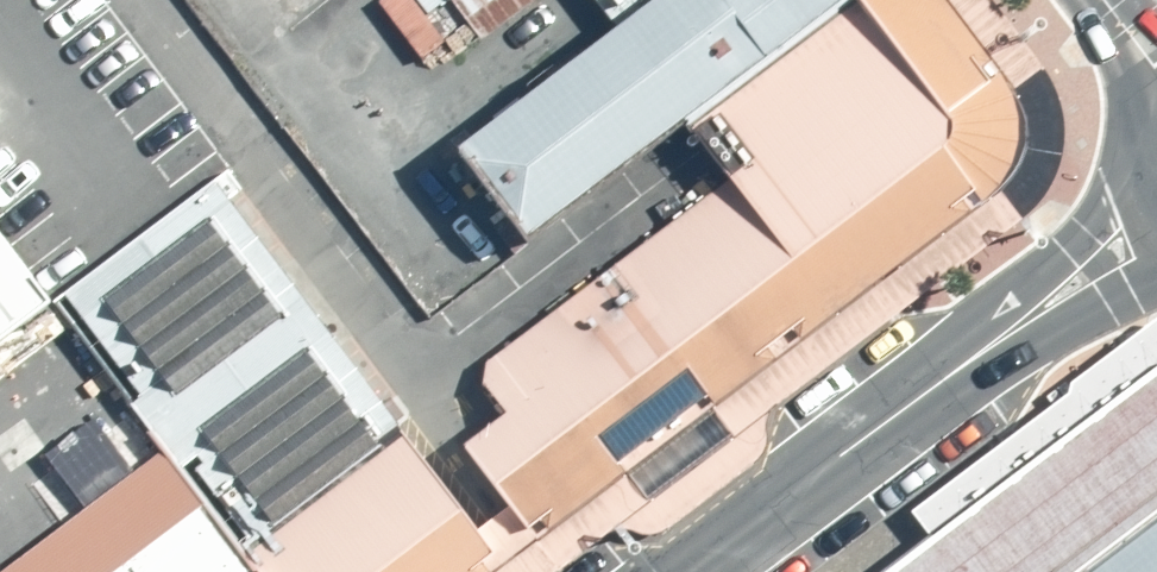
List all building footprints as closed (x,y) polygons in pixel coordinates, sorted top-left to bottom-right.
[(425,136),(497,234),(657,118),(823,0),(613,0),(425,136)] [(581,12),(598,0),(572,0),(581,12)] [(720,204),(943,37),(914,0),(823,0),(657,118),(691,164),(720,204)] [(984,92),(943,37),(720,204),(786,293),(977,147),(984,92)] [(228,571),(439,571),(475,546),(189,156),(15,282),(126,433),(228,571)] [(494,517),(786,293),(720,204),(691,164),(434,352),(465,396),(425,426),(494,517)] [(14,290),(0,271),(0,300),(14,290)] [(1156,516),(1156,316),(1140,328),(905,511),(914,521),(928,537),(884,571),(1084,571),(1156,516)] [(0,524),(0,571),(228,571),(126,433),(0,524)] [(1084,571),(1156,571),(1156,516),(1084,571)]
